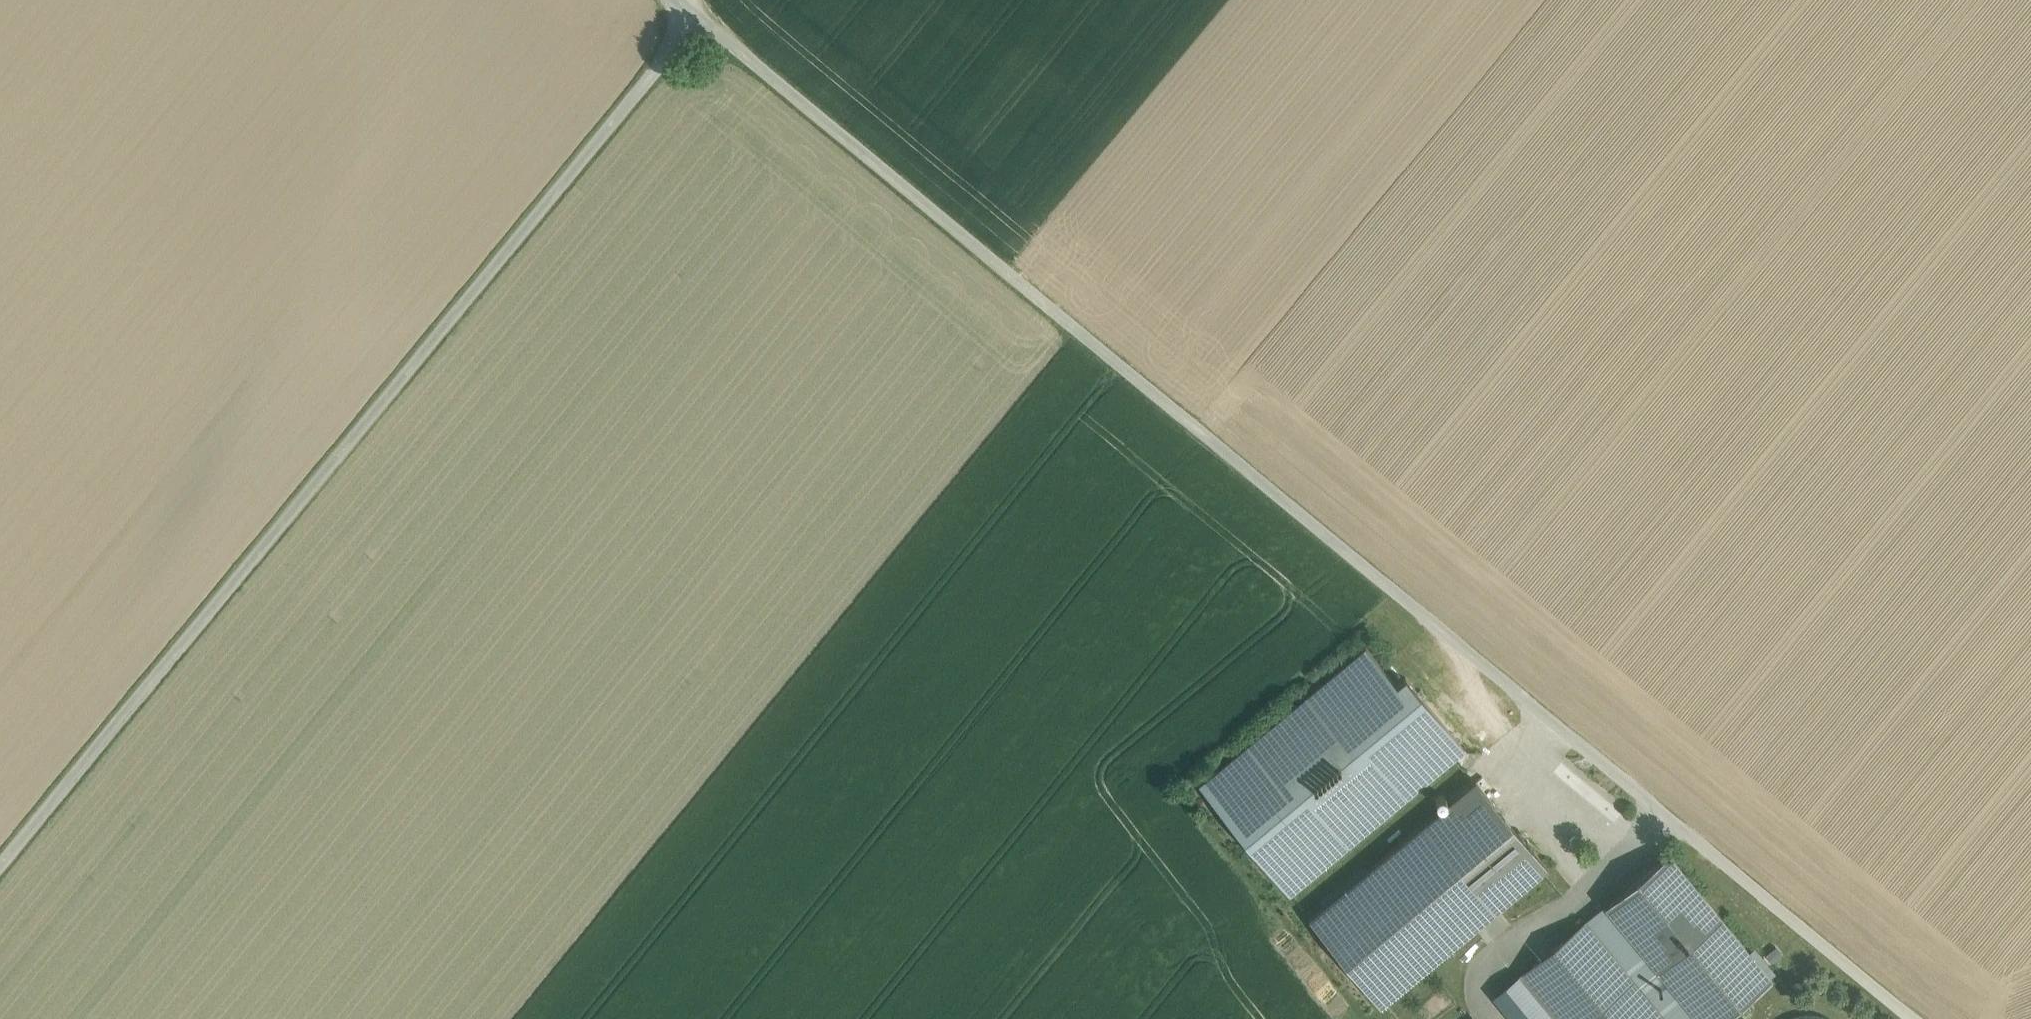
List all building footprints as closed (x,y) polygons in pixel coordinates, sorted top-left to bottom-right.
[(1366,647),(1200,784),(1289,892),(1464,748),(1422,697),(1406,677),(1397,684),(1366,647)] [(1476,780),(1309,917),(1381,1003),(1547,866),(1476,780)] [(1668,854),(1607,904),(1701,1018),(1720,1018),(1770,977),(1668,854)] [(1607,904),(1585,923),(1664,1018),(1701,1018),(1607,904)] [(1585,923),(1494,997),(1512,1018),(1664,1018),(1585,923)]
